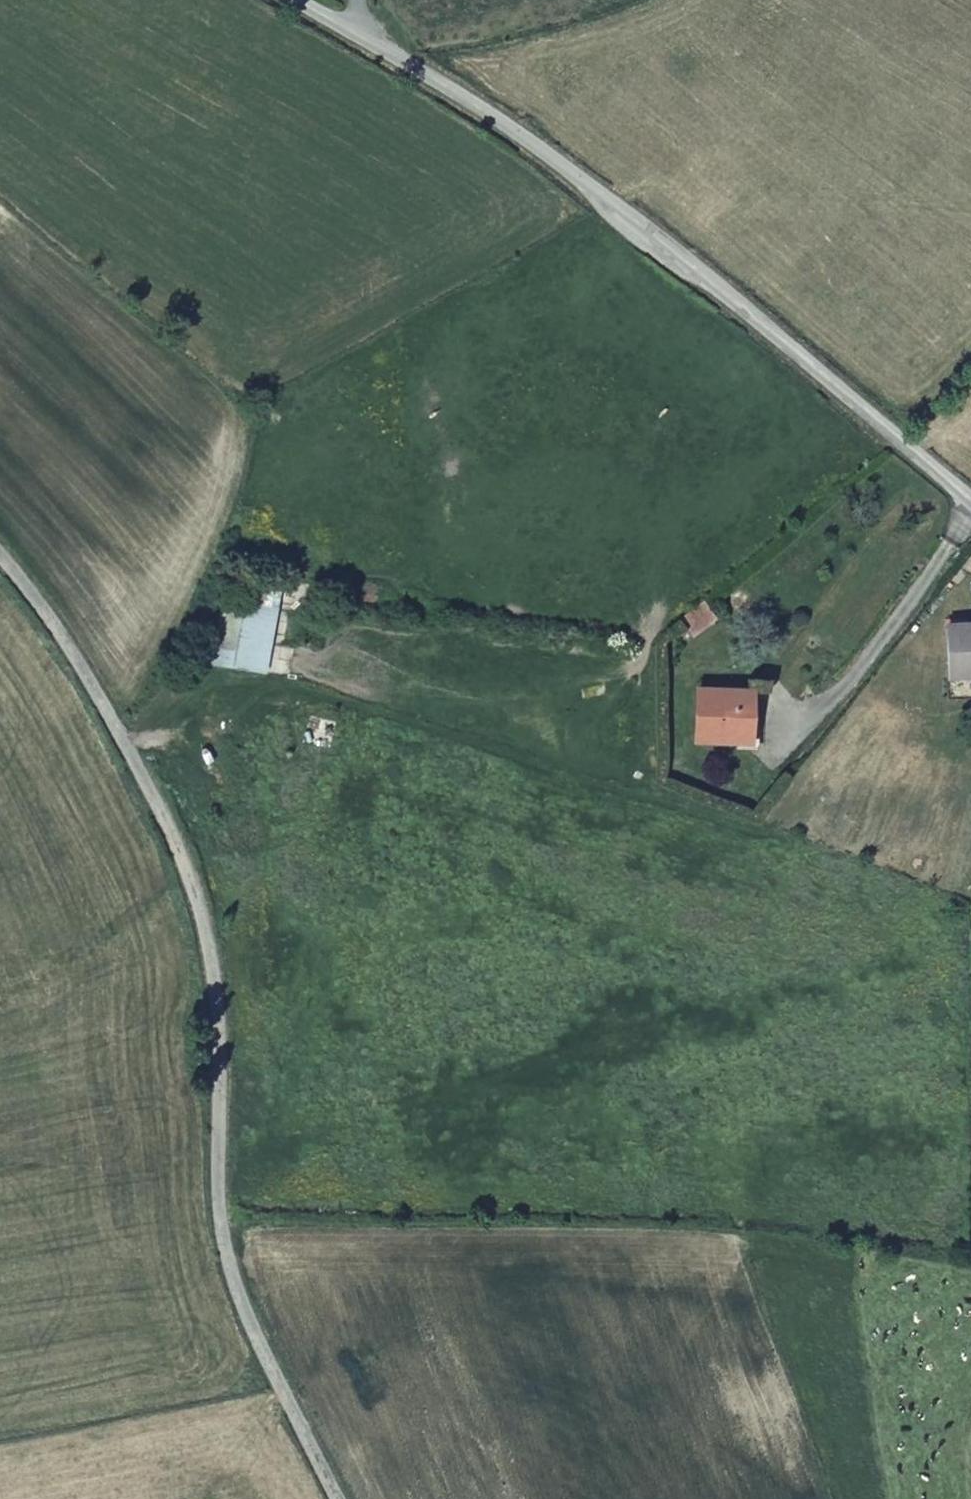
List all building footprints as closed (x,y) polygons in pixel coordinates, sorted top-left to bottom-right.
[(947,627),(951,678),(970,677),(970,626),(947,627)] [(755,692),(699,690),(697,740),(754,743),(755,692)]
